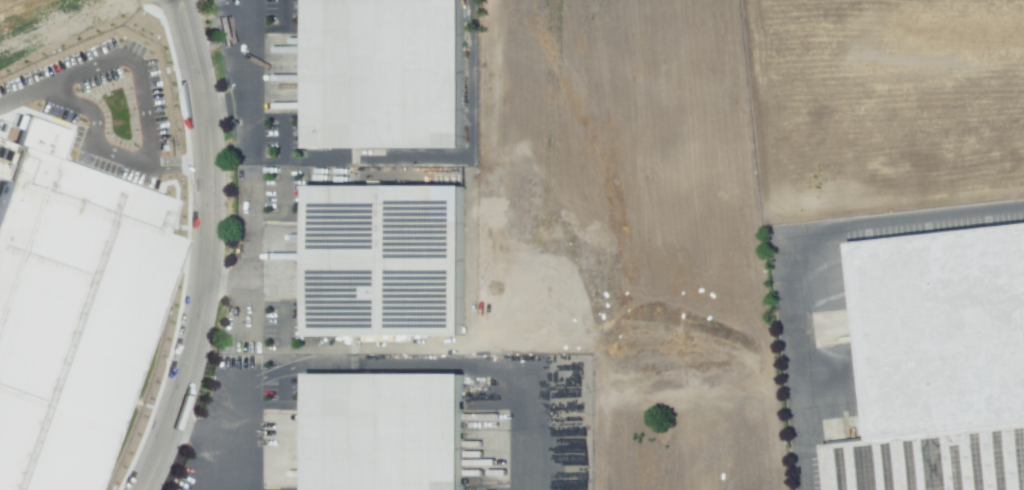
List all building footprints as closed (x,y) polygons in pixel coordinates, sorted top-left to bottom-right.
[(303,142),(300,0),(455,0),(455,140),(303,142)] [(303,180),(453,180),(455,329),(303,329),(303,180)] [(845,238),(1023,221),(1023,489),(823,489),(818,443),(864,436),(845,238)] [(29,433),(0,423),(0,267),(76,295),(29,433)] [(453,369),(455,489),(305,489),(303,371),(453,369)] [(15,473),(9,489),(0,489),(0,467),(15,473)]
